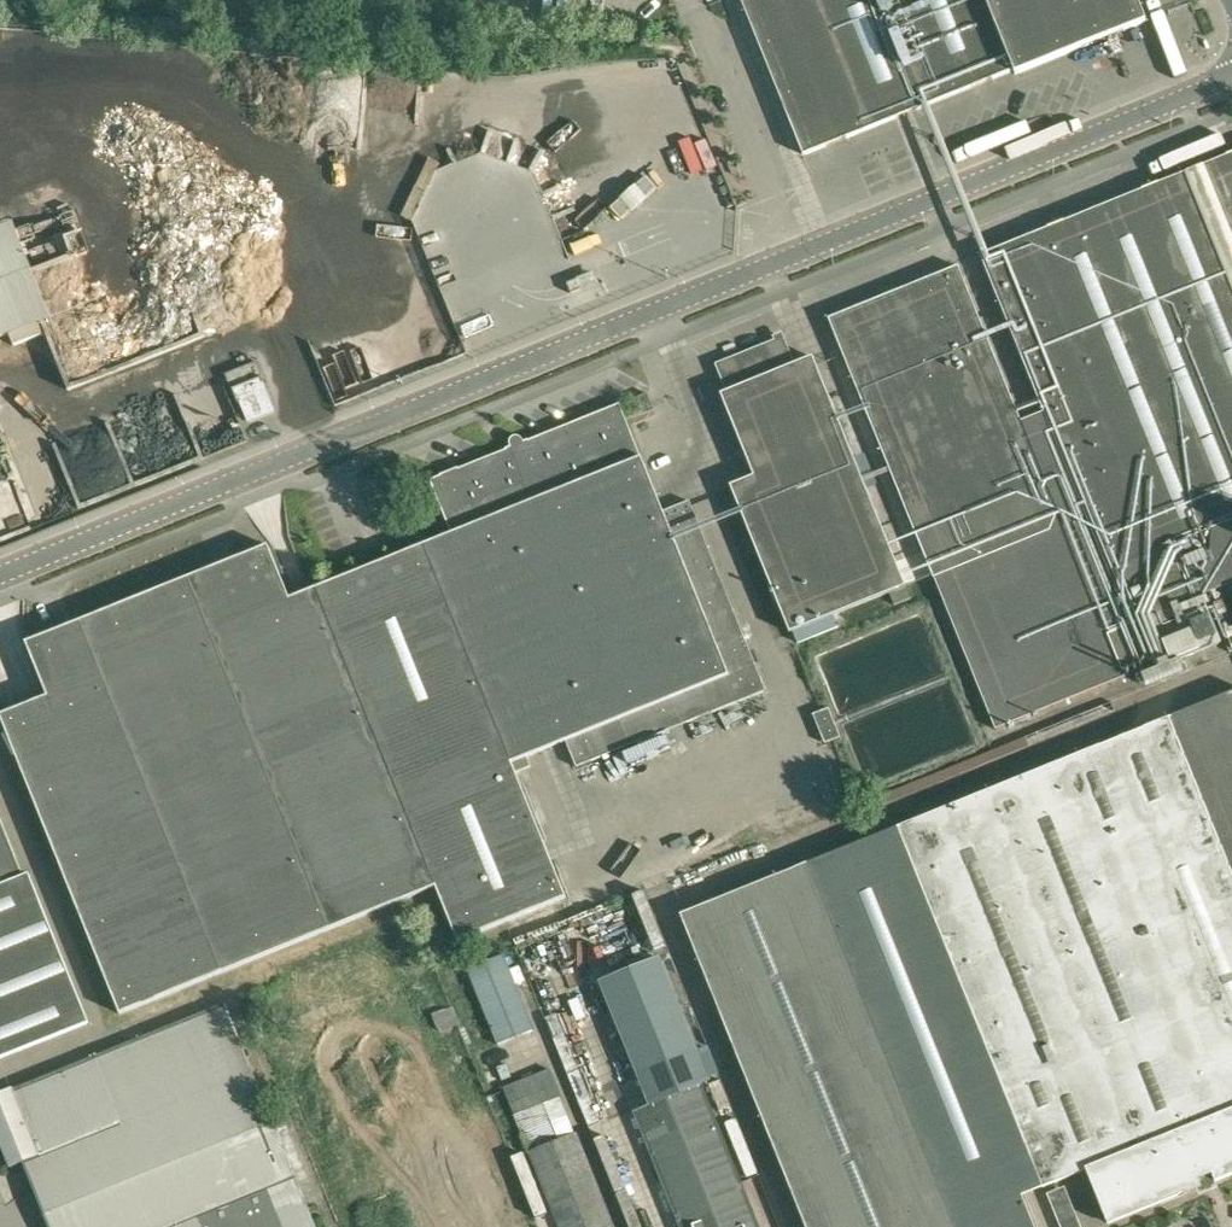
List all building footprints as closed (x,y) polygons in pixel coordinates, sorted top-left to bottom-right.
[(804,154),(1014,70),(1016,74),(1147,21),(1139,0),(742,0),(804,154)] [(1203,165),(1185,172),(981,255),(1044,412),(1022,421),(959,266),(829,318),(935,578),(997,729),(1127,676),(1125,671),(1139,666),(1143,674),(1222,642),(1203,596),(1202,595),(1231,583),(1231,153),(1203,165)] [(632,211),(648,197),(657,188),(647,176),(636,185),(622,198),(612,207),(622,219),(632,211)] [(0,224),(0,342),(50,327),(46,314),(54,312),(24,217),(0,224)] [(572,293),(598,282),(594,273),(578,279),(573,280),(567,283),(572,293)] [(794,630),(905,585),(813,358),(795,366),(783,337),(715,365),(726,391),(721,394),(754,475),(735,483),(794,630)] [(262,375),(256,361),(225,374),(231,388),(262,375)] [(275,411),(262,377),(240,386),(232,389),(238,403),(239,402),(247,422),(275,411)] [(644,414),(653,410),(647,394),(637,398),(644,414)] [(27,642),(47,696),(0,715),(0,717),(118,1013),(435,886),(457,940),(566,897),(516,772),(531,766),(527,756),(566,741),(577,767),(630,745),(766,691),(690,501),(662,512),(641,458),(640,458),(618,405),(439,477),(433,489),(451,534),(290,599),(269,546),(27,642)] [(905,585),(888,592),(894,605),(910,599),(905,585)] [(1217,621),(1229,617),(1220,593),(1207,597),(1217,621)] [(832,615),(794,630),(799,642),(837,627),(832,615)] [(1231,651),(1231,624),(1221,628),(1230,652),(1231,651)] [(1022,1195),(1013,1172),(1033,1164),(1042,1187),(1087,1169),(1109,1224),(1215,1181),(1216,1182),(1231,1175),(1231,692),(808,863),(680,915),(806,1226),(1035,1226),(1022,1195)] [(825,743),(841,736),(830,707),(814,714),(825,743)] [(24,876),(0,818),(0,885),(24,876)] [(0,885),(0,1058),(88,1022),(28,874),(24,876),(0,885)] [(503,954),(466,969),(497,1045),(535,1030),(503,954)] [(673,1057),(637,969),(602,983),(639,1070),(673,1057)] [(225,1005),(0,1095),(0,1140),(11,1168),(25,1163),(50,1226),(316,1226),(225,1005)] [(515,1115),(562,1097),(551,1069),(504,1087),(515,1115)] [(700,1085),(632,1112),(679,1226),(759,1226),(700,1085)] [(576,1135),(530,1153),(560,1226),(613,1226),(576,1135)] [(1078,1217),(1060,1224),(1061,1226),(1082,1226),(1078,1217)]
